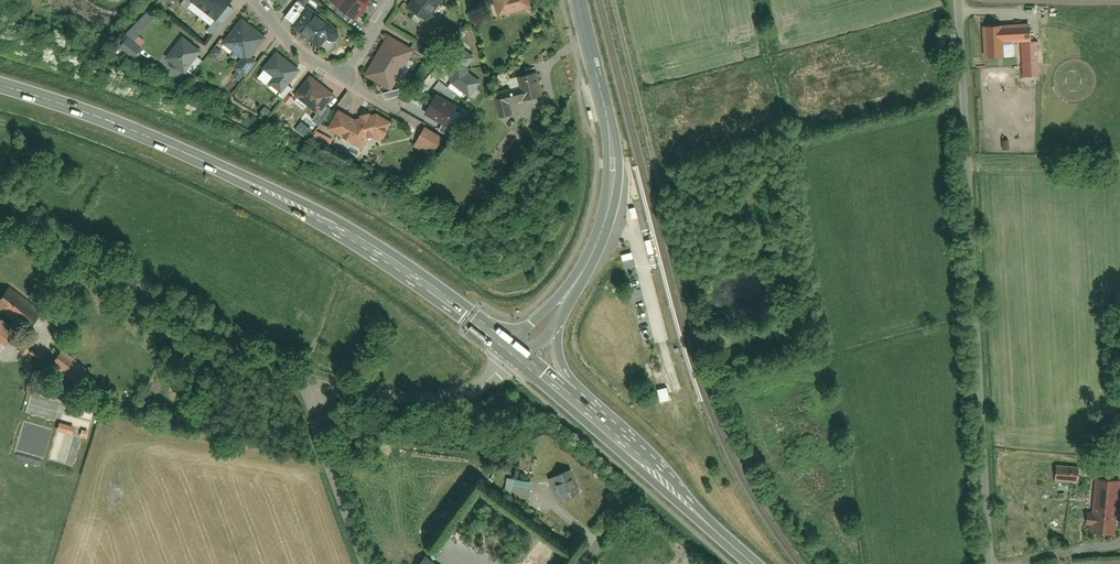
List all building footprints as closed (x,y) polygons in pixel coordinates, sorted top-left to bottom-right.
[(193,1),(216,18),(217,19),(225,8),(231,0),(194,0),(193,1)] [(334,9),(351,23),(369,1),(368,0),(341,0),(334,9)] [(426,23),(439,0),(414,0),(407,11),(426,23)] [(494,15),(531,9),(529,0),(492,0),(494,15)] [(328,43),(337,31),(305,7),(288,28),(315,48),(322,38),(328,43)] [(212,23),(219,28),(231,12),(225,8),(217,19),(216,18),(212,23)] [(130,39),(151,18),(144,11),(123,32),(130,39)] [(233,71),(243,79),(255,62),(247,56),(259,40),(237,24),(221,45),(240,60),(233,71)] [(1028,28),(1001,29),(1001,27),(981,27),(982,58),(1002,57),(1001,43),(1021,42),(1022,79),(1040,78),(1038,37),(1028,37),(1028,28)] [(123,34),(115,46),(130,57),(139,46),(123,34)] [(179,38),(164,58),(182,72),(198,51),(179,38)] [(385,41),(363,79),(388,94),(411,56),(385,41)] [(429,51),(414,44),(411,50),(426,57),(429,51)] [(475,87),(480,79),(465,69),(474,55),(463,48),(445,74),(451,78),(448,84),(473,101),(480,90),(475,87)] [(271,81),(267,86),(278,95),(283,89),(287,92),(303,69),(276,50),(260,73),(271,81)] [(184,70),(191,75),(204,60),(198,54),(184,70)] [(492,90),(497,120),(510,118),(508,104),(542,98),(538,73),(518,77),(519,85),(492,90)] [(308,79),(294,99),(316,115),(331,95),(308,79)] [(458,105),(436,93),(424,114),(446,126),(458,105)] [(368,109),(358,124),(339,112),(327,130),(359,150),(367,139),(377,145),(390,123),(368,109)] [(298,125),(290,134),(296,139),(304,130),(298,125)] [(423,131),(412,148),(430,159),(441,142),(423,131)] [(315,133),(310,141),(326,150),(331,142),(315,133)] [(630,251),(620,254),(622,260),(632,257),(630,251)] [(0,299),(0,309),(25,330),(40,312),(10,287),(0,299)] [(0,317),(0,344),(1,344),(14,331),(0,317)] [(59,351),(48,366),(74,386),(85,370),(59,351)] [(70,433),(71,424),(56,422),(55,431),(70,433)] [(1052,468),(1052,484),(1076,484),(1076,468),(1052,468)] [(569,472),(553,479),(561,499),(577,492),(569,472)] [(504,478),(501,497),(527,502),(531,483),(504,478)] [(1090,528),(1090,535),(1116,535),(1117,481),(1091,480),(1090,516),(1083,516),(1083,528),(1090,528)]
